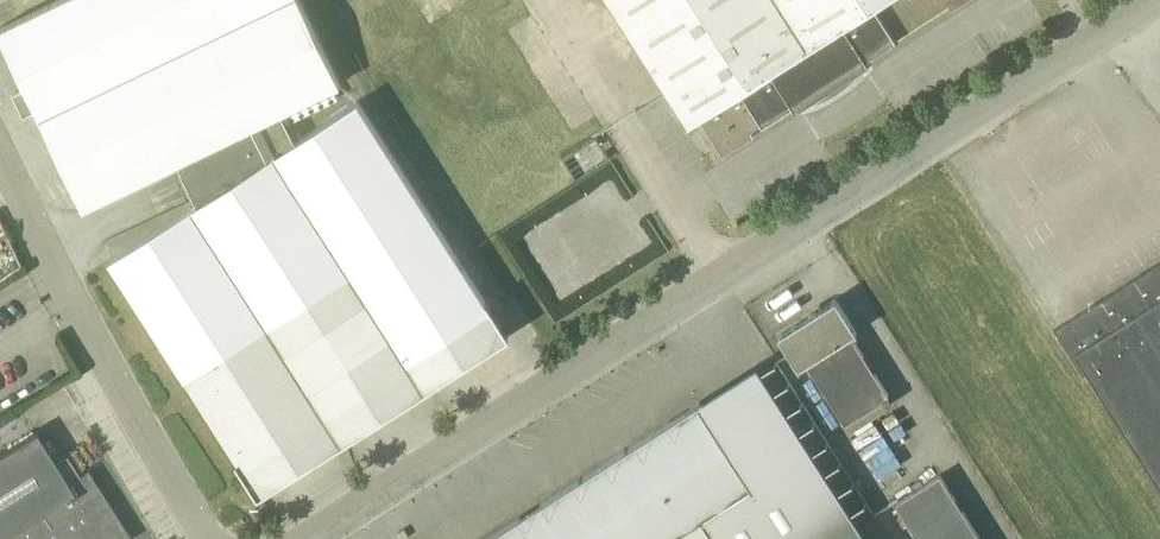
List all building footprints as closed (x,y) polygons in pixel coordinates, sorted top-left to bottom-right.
[(63,162),(84,206),(178,161),(189,184),(224,163),(346,88),(341,83),(301,0),(57,0),(0,27),(0,31),(27,87),(37,109),(63,162)] [(668,91),(689,124),(700,117),(724,154),(755,135),(752,130),(794,103),(797,108),(870,61),(867,57),(949,4),(952,9),(966,0),(609,0),(668,91)] [(37,109),(27,87),(14,93),(24,115),(37,109)] [(490,307),(358,101),(346,88),(224,163),(330,329),(369,303),(406,361),(490,307)] [(576,180),(609,160),(596,140),(564,161),(576,180)] [(242,465),(327,411),(290,354),(330,329),(224,163),(189,184),(198,203),(110,258),(242,465)] [(1055,328),(1087,370),(1091,368),(1159,475),(1159,262),(1055,328)] [(890,394),(852,335),(858,331),(836,298),(779,335),(800,368),(808,363),(846,422),(890,394)] [(802,486),(822,473),(770,392),(716,426),(700,402),(484,538),(836,538),(802,486)] [(36,430),(0,453),(0,538),(133,538),(88,469),(80,474),(67,454),(55,461),(36,430)] [(941,474),(896,502),(921,538),(982,538),(941,474)]
